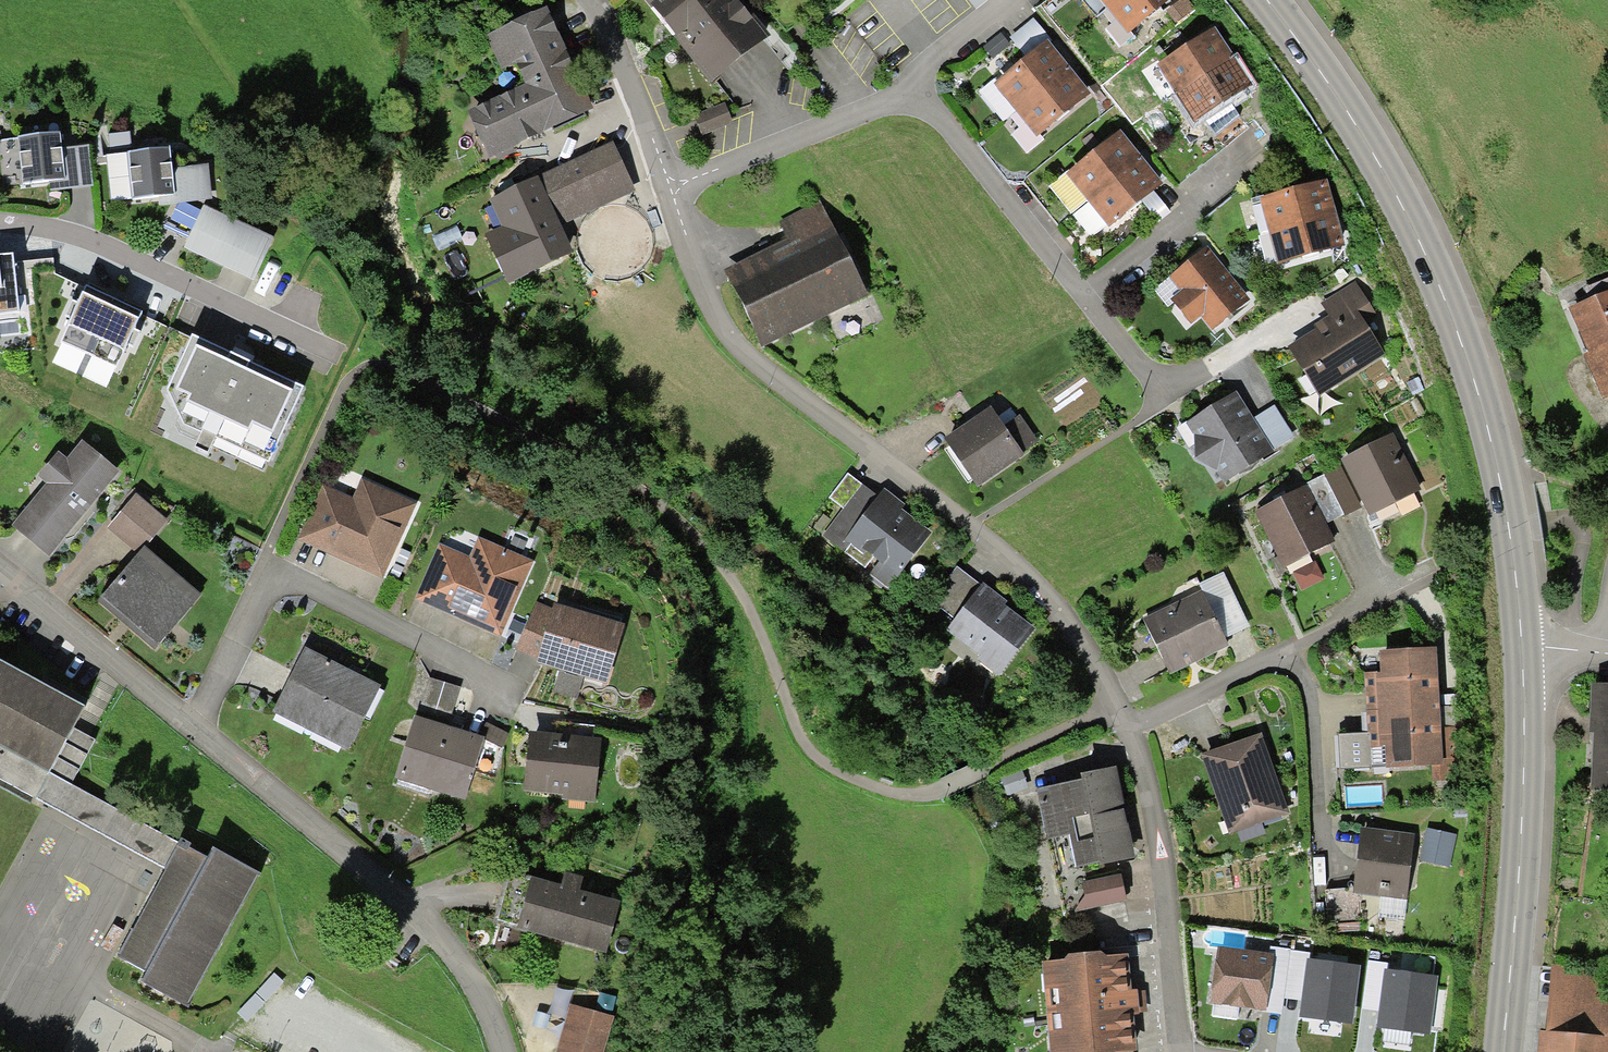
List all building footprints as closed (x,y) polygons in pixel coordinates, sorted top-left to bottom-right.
[(711,85),(768,40),(736,0),(643,0),(711,85)] [(1107,10),(1120,0),(1099,0),(1107,10)] [(1107,10),(1128,36),(1172,0),(1120,0),(1107,10)] [(1187,0),(1181,0),(1166,12),(1178,26),(1196,11),(1187,0)] [(547,10),(487,38),(513,93),(469,114),(490,158),(594,109),(547,10)] [(1052,42),(1033,19),(1010,38),(1027,59),(1048,42),(1049,44),(1052,42)] [(1156,67),(1175,97),(1233,59),(1226,48),(1213,29),(1156,67)] [(994,86),(1017,114),(1071,70),(1062,60),(1049,44),(1048,42),(1027,59),(994,86)] [(1238,66),(1233,59),(1175,97),(1192,122),(1194,125),(1197,123),(1252,86),(1238,66)] [(1076,77),(1071,70),(1017,114),(1038,140),(1092,96),(1076,77)] [(694,117),(702,135),(732,123),(725,105),(694,117)] [(1205,136),(1197,123),(1194,125),(1192,122),(1178,132),(1189,146),(1205,136)] [(1066,176),(1089,204),(1142,160),(1134,150),(1120,132),(1066,176)] [(60,134),(18,138),(22,184),(48,182),(57,181),(65,180),(61,149),(60,134)] [(613,144),(537,179),(559,226),(635,191),(613,144)] [(88,146),(61,149),(65,180),(57,181),(48,182),(49,192),(93,188),(88,146)] [(169,150),(127,155),(133,201),(159,198),(169,197),(174,196),(171,170),(169,150)] [(1148,167),(1142,160),(1089,204),(1109,229),(1163,185),(1148,167)] [(209,166),(171,170),(174,196),(169,197),(159,198),(160,206),(212,200),(209,166)] [(559,226),(537,179),(489,201),(502,228),(485,236),(508,285),(573,255),(559,226)] [(1259,200),(1268,234),(1336,215),(1334,208),(1327,181),(1259,200)] [(788,240),(723,272),(762,349),(867,297),(820,203),(779,223),(788,240)] [(274,239),(204,206),(184,249),(253,282),(274,239)] [(1339,226),(1336,215),(1268,234),(1277,266),(1345,248),(1339,226)] [(1226,270),(1208,248),(1169,278),(1180,293),(1171,300),(1191,326),(1201,318),(1212,331),(1250,301),(1226,270)] [(0,259),(0,318),(19,316),(12,257),(0,259)] [(1334,326),(1357,312),(1369,304),(1356,283),(1321,305),(1329,317),(1334,326)] [(61,343),(89,356),(114,301),(86,289),(61,343)] [(1569,311),(1588,355),(1584,357),(1603,403),(1607,401),(1607,294),(1569,311)] [(142,314),(114,301),(89,356),(117,368),(142,314)] [(1318,330),(1288,349),(1319,398),(1385,356),(1357,312),(1334,326),(1329,317),(1321,322),(1315,326),(1318,330)] [(239,360),(192,338),(167,392),(184,427),(268,465),(303,390),(239,360)] [(1236,393),(1186,425),(1194,436),(1195,461),(1216,471),(1225,485),(1274,453),(1272,450),(1253,420),(1236,393)] [(1273,407),(1253,420),(1272,450),(1294,437),(1273,407)] [(1003,427),(990,408),(974,420),(944,441),(978,489),(1023,457),(1021,454),(1037,442),(1019,416),(1003,427)] [(1367,447),(1340,462),(1340,464),(1364,507),(1369,518),(1422,491),(1393,434),(1367,447)] [(120,473),(81,441),(66,459),(59,453),(38,479),(45,485),(12,526),(50,557),(90,509),(120,473)] [(1322,474),(1323,475),(1344,515),(1345,517),(1364,507),(1340,464),(1322,474)] [(845,541),(878,497),(848,474),(829,499),(843,510),(823,536),(844,553),(851,545),(845,541)] [(1304,485),(1305,487),(1325,525),(1344,515),(1323,475),(1304,485)] [(417,505),(362,480),(352,500),(322,486),(298,540),(334,557),(383,579),(417,505)] [(1325,525),(1305,487),(1280,500),(1255,513),(1284,569),(1334,543),(1325,525)] [(895,498),(884,489),(878,497),(845,541),(851,545),(865,556),(866,554),(878,563),(869,575),(888,589),(932,533),(902,510),(905,505),(895,498)] [(167,521),(135,495),(107,528),(138,556),(146,547),(167,521)] [(469,557),(439,544),(415,599),(448,614),(501,637),(534,562),(478,537),(469,557)] [(138,556),(98,602),(123,624),(154,650),(202,594),(146,547),(138,556)] [(955,620),(981,586),(957,567),(931,601),(955,620)] [(1197,586),(1200,592),(1223,639),(1249,627),(1223,573),(1197,586)] [(999,597),(983,584),(981,586),(955,620),(947,631),(980,657),(977,660),(999,677),(1035,630),(1005,606),(1007,603),(999,597)] [(1200,592),(1142,620),(1169,676),(1193,664),(1227,648),(1223,639),(1200,592)] [(538,660),(553,609),(537,602),(516,651),(538,660)] [(625,627),(554,605),(553,609),(538,660),(536,664),(607,686),(625,627)] [(348,752),(381,687),(305,649),(272,713),(348,752)] [(1364,674),(1366,713),(1439,710),(1437,650),(1379,652),(1380,673),(1364,674)] [(0,665),(0,780),(35,799),(73,729),(83,710),(0,665)] [(429,678),(416,717),(448,728),(461,688),(429,678)] [(1592,686),(1589,733),(1595,734),(1594,742),(1591,793),(1607,794),(1607,687),(1592,686)] [(1439,710),(1366,713),(1367,735),(1370,735),(1371,749),(1385,748),(1386,770),(1432,769),(1432,782),(1462,781),(1460,728),(1440,729),(1439,710)] [(416,717),(413,717),(394,779),(465,800),(484,738),(461,731),(448,728),(416,717)] [(488,724),(484,738),(503,747),(509,734),(488,724)] [(94,740),(73,729),(35,799),(166,868),(178,845),(70,785),(94,740)] [(601,740),(529,733),(527,763),(524,792),(563,795),(562,801),(595,804),(601,740)] [(1262,735),(1201,756),(1229,835),(1290,814),(1262,735)] [(1371,749),(1370,735),(1367,735),(1339,737),(1340,770),(1371,769),(1371,749)] [(1021,770),(1001,777),(1007,796),(1027,789),(1021,770)] [(1081,782),(1037,792),(1048,842),(1070,838),(1076,869),(1099,864),(1100,868),(1135,861),(1120,790),(1116,770),(1080,777),(1081,782)] [(1407,902),(1415,835),(1361,829),(1353,889),(1353,895),(1358,896),(1407,902)] [(1456,835),(1426,829),(1420,861),(1449,867),(1456,835)] [(191,847),(180,841),(178,845),(166,868),(118,957),(146,972),(141,984),(187,1009),(260,875),(214,850),(209,859),(190,849),(191,847)] [(518,924),(531,877),(508,871),(494,921),(518,924)] [(564,874),(561,885),(570,888),(580,891),(584,879),(564,874)] [(561,885),(531,877),(518,924),(517,928),(607,952),(621,901),(580,891),(570,888),(561,885)] [(1121,877),(1083,885),(1084,899),(1074,913),(1127,902),(1121,877)] [(1353,895),(1353,889),(1325,892),(1327,924),(1359,921),(1358,896),(1353,895)] [(1271,948),(1270,957),(1273,958),(1270,982),(1266,1012),(1281,1015),(1290,950),(1271,948)] [(1214,949),(1206,1004),(1266,1012),(1270,982),(1273,958),(1270,957),(1214,949)] [(1042,965),(1049,1051),(1137,1051),(1134,1016),(1139,1015),(1139,1014),(1138,1005),(1137,992),(1131,992),(1128,958),(1106,959),(1100,956),(1068,959),(1065,963),(1042,965)] [(1333,964),(1307,960),(1299,1020),(1353,1027),(1361,968),(1333,964)] [(1546,1035),(1607,1039),(1607,1003),(1604,1003),(1607,971),(1552,967),(1546,1035)] [(1410,974),(1384,971),(1377,1031),(1430,1038),(1438,978),(1410,974)] [(1145,991),(1137,992),(1138,1005),(1139,1014),(1147,1013),(1145,991)] [(557,1051),(604,1051),(613,1018),(570,1006),(557,1051)] [(1539,1034),(1537,1051),(1607,1051),(1607,1039),(1546,1035),(1539,1034)]
